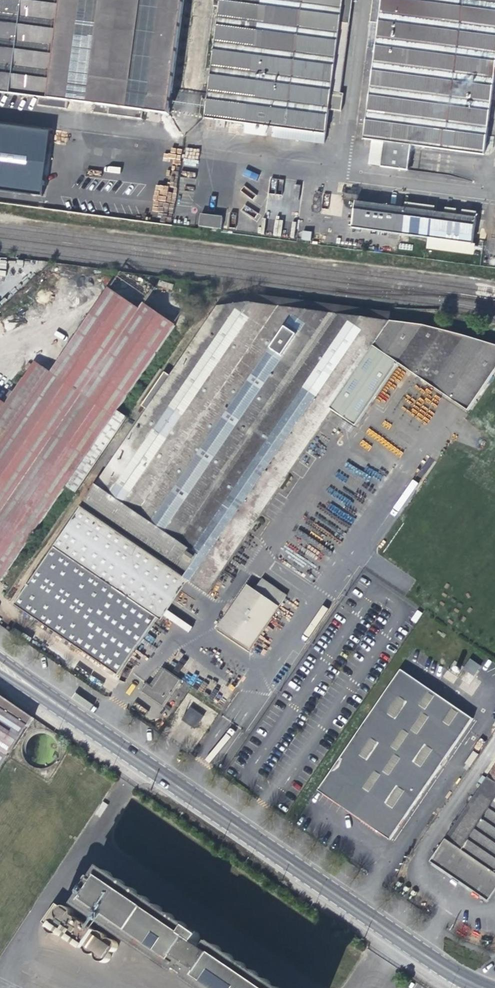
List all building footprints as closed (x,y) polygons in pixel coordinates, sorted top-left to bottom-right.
[(183,0),(0,0),(0,92),(67,102),(65,110),(141,120),(142,112),(168,116),(183,0)] [(212,8),(219,9),(204,120),(266,128),(265,139),(322,148),(328,106),(338,108),(352,0),(213,0),(212,8)] [(371,37),(378,38),(363,153),(384,156),(381,171),(408,175),(411,160),(481,170),(494,69),(494,0),(377,0),(371,37)] [(48,132),(0,125),(0,189),(39,195),(48,132)] [(471,245),(475,217),(356,202),(352,229),(471,245)] [(222,229),(224,218),(202,215),(201,226),(222,229)] [(312,242),(314,233),(304,232),(303,240),(312,242)] [(98,285),(100,273),(89,272),(87,283),(98,285)] [(181,577),(203,592),(225,559),(292,464),(317,426),(331,408),(357,425),(395,373),(463,419),(494,375),(494,355),(422,333),(387,328),(390,325),(249,303),(219,307),(111,460),(81,506),(13,606),(39,624),(113,675),(181,577)] [(93,312),(90,315),(120,335),(139,310),(130,304),(124,305),(118,306),(112,307),(106,309),(100,310),(94,312),(93,312)] [(139,310),(120,335),(90,315),(49,374),(34,364),(5,405),(0,413),(0,577),(64,485),(75,492),(126,419),(115,412),(175,327),(142,305),(139,310)] [(261,577),(254,588),(278,604),(286,593),(261,577)] [(250,645),(278,604),(254,588),(247,582),(218,623),(250,645)] [(178,617),(175,621),(187,630),(190,627),(178,617)] [(221,708),(234,687),(177,649),(161,675),(152,688),(145,684),(140,692),(161,706),(179,680),(221,708)] [(469,658),(463,669),(475,676),(481,665),(469,658)] [(389,841),(471,722),(399,672),(316,791),(348,813),(389,841)] [(10,753),(33,717),(0,694),(0,768),(10,753)] [(194,728),(203,716),(190,708),(182,719),(194,728)] [(494,889),(494,766),(428,862),(445,873),(486,901),(494,889)] [(96,859),(87,873),(85,882),(93,888),(91,889),(90,892),(90,895),(91,897),(89,897),(86,898),(84,900),(83,902),(83,905),(84,908),(86,910),(86,911),(77,905),(70,915),(61,929),(115,967),(137,935),(137,936),(137,939),(138,942),(140,944),(143,945),(145,945),(148,944),(149,943),(150,944),(149,946),(149,949),(150,951),(152,953),(155,954),(158,955),(160,954),(162,952),(163,953),(163,955),(163,958),(164,961),(166,963),(168,964),(171,964),(174,963),(175,961),(176,962),(175,964),(175,967),(176,969),(178,971),(181,973),(184,973),(186,972),(188,970),(192,973),(191,975),(191,978),(192,981),(194,983),(197,984),(200,984),(202,983),(204,981),(205,982),(204,984),(204,987),(281,987),(96,859)] [(49,922),(60,930),(61,929),(70,915),(59,907),(49,922)]
